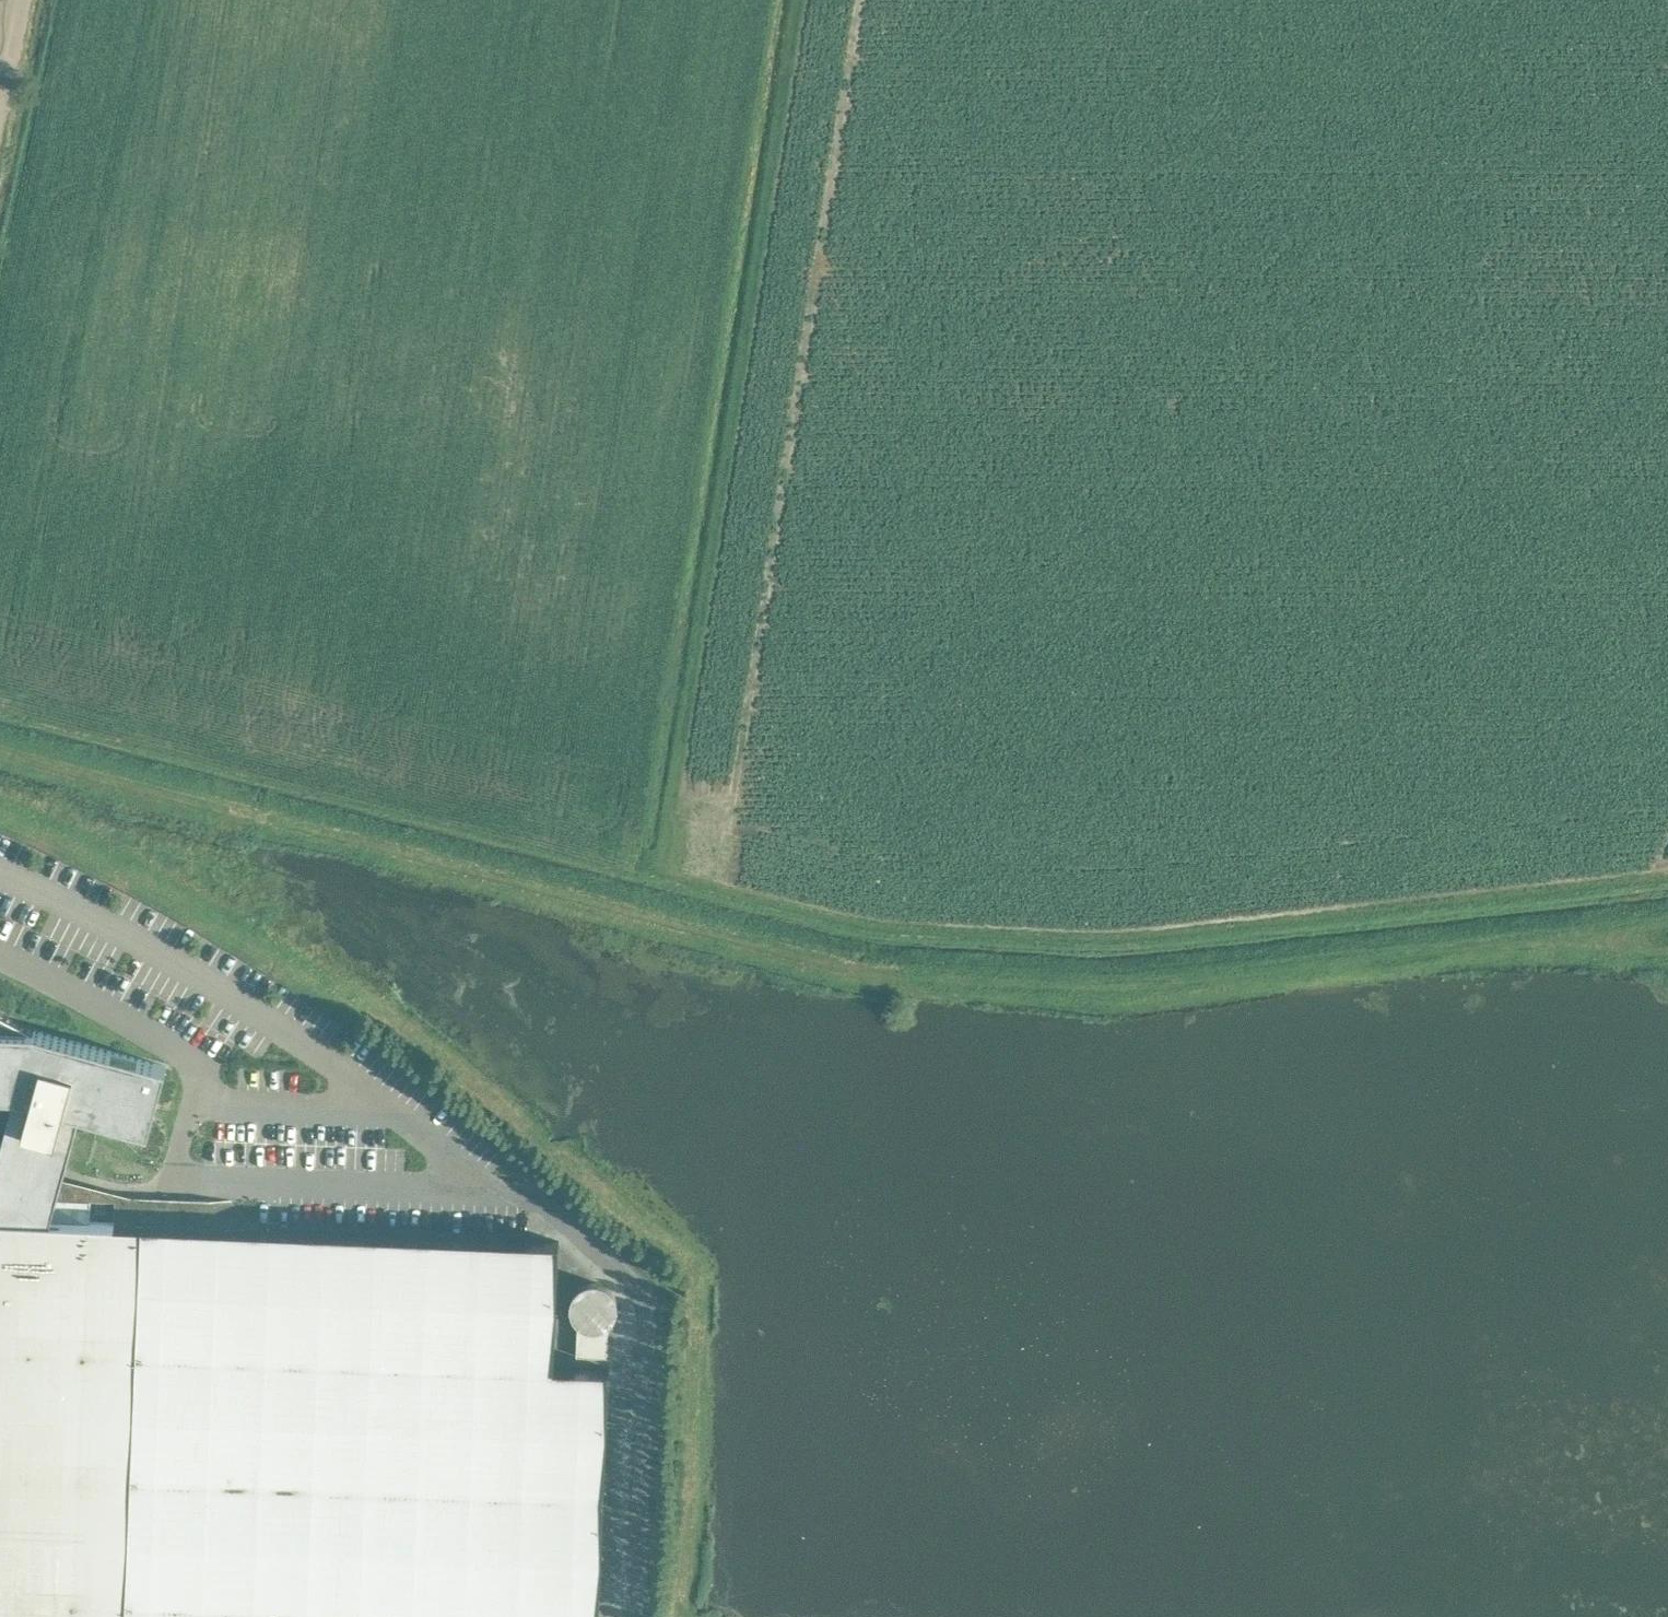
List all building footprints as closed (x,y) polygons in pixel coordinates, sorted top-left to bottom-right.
[(610,1368),(555,1366),(560,1241),(90,1221),(91,1199),(57,1198),(61,1185),(53,1182),(54,1179),(73,1111),(149,1131),(150,1127),(142,1125),(157,1068),(165,1070),(166,1066),(34,1030),(0,1012),(0,1094),(15,1095),(22,1097),(2,1171),(11,1174),(10,1176),(0,1215),(0,1616),(599,1616),(610,1368)] [(569,1325),(598,1347),(620,1319),(592,1296),(569,1325)]
